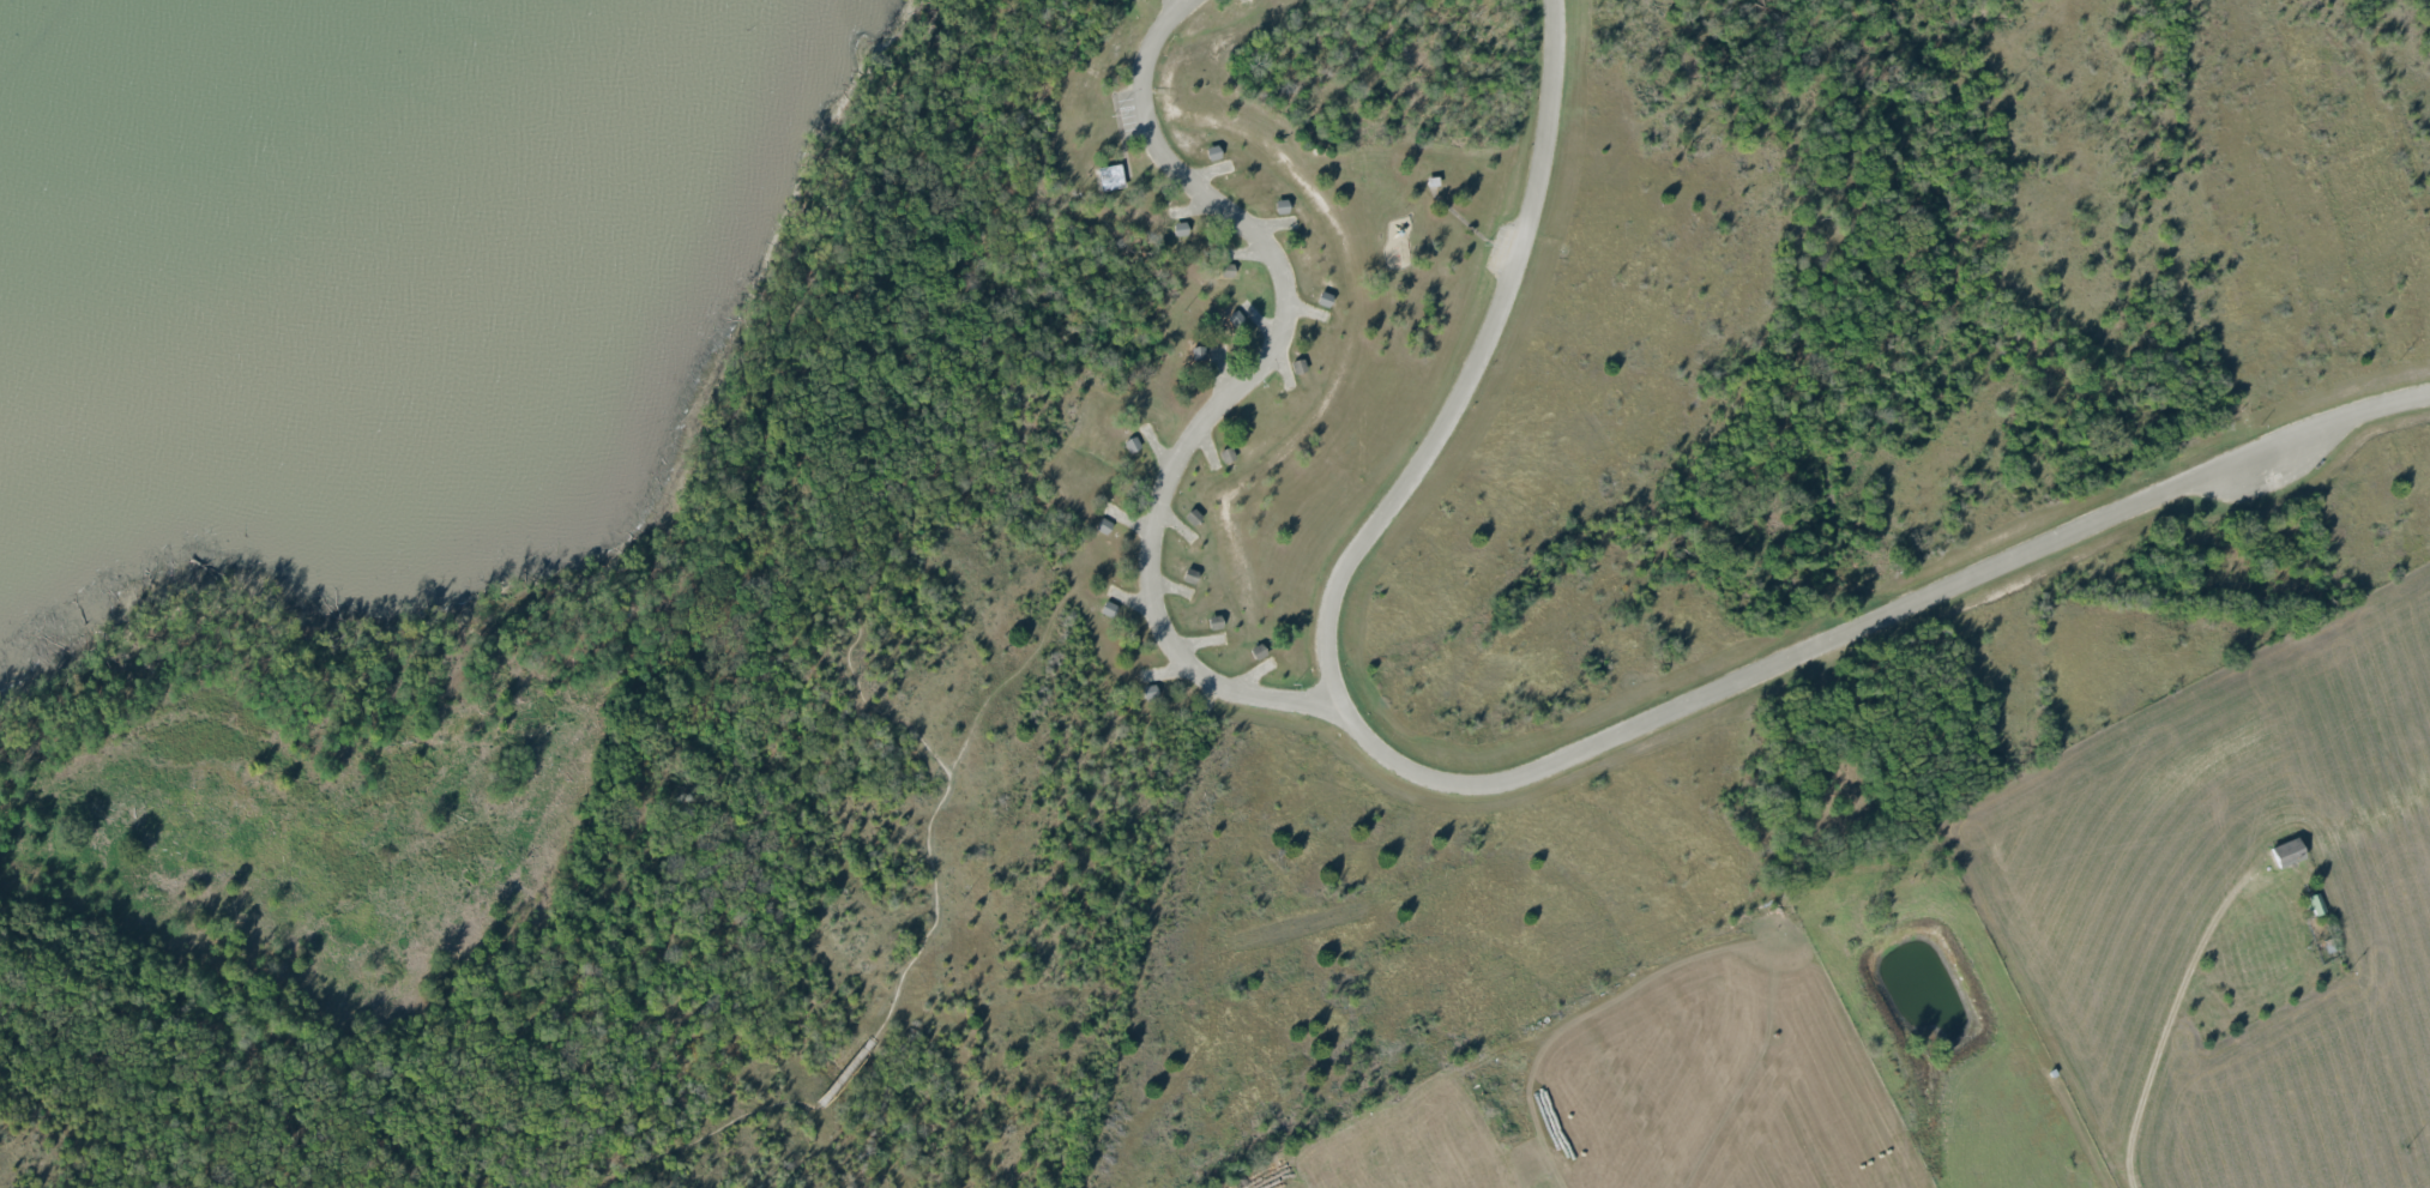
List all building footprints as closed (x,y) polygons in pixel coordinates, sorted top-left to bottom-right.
[(2305,859),(2299,838),(2271,846),(2277,867),(2305,859)] [(2325,912),(2318,893),(2307,897),(2314,916),(2325,912)]
